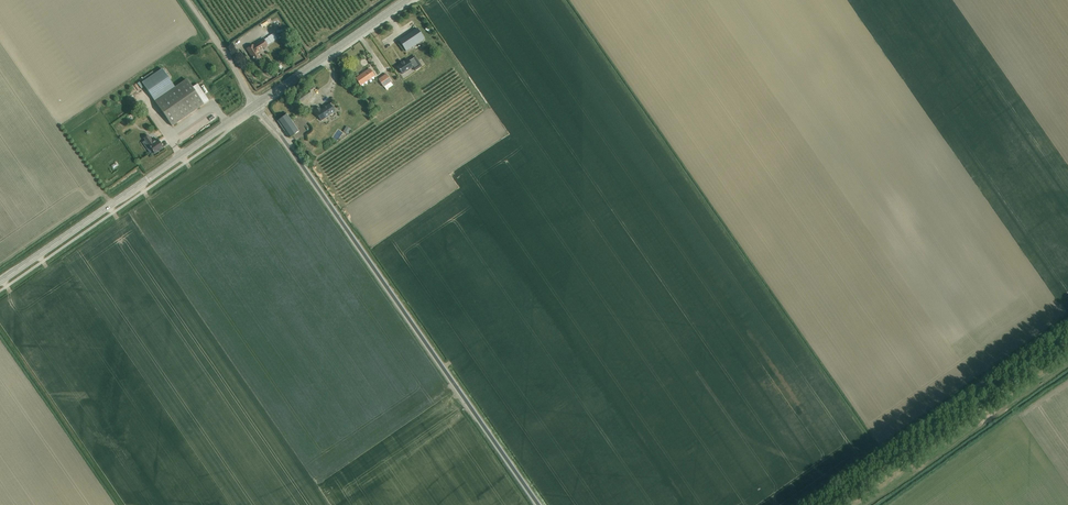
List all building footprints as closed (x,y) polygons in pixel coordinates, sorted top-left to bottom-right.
[(425,39),(417,28),(399,41),(406,51),(425,39)] [(267,38),(264,40),(254,46),(253,45),(247,49),(255,61),(261,58),(258,53),(259,52),(258,51),(268,45),(270,43),(267,38)] [(402,64),(397,67),(402,74),(412,67),(415,71),(421,66),(415,57),(409,61),(408,59),(404,62),(403,62),(401,63),(402,64)] [(155,74),(142,83),(172,126),(208,101),(197,84),(192,87),(192,86),(187,79),(186,79),(175,87),(162,69),(155,74)] [(360,85),(375,76),(370,69),(356,79),(360,85)] [(386,74),(378,79),(384,87),(392,81),(386,74)] [(304,101),(301,95),(295,99),(299,104),(304,101)] [(321,110),(319,107),(314,110),(321,121),(335,112),(330,103),(321,110)] [(299,131),(287,114),(277,121),(290,138),(299,131)] [(336,128),(330,135),(334,139),(341,131),(336,128)] [(155,154),(164,148),(158,139),(155,141),(154,140),(152,141),(148,135),(144,138),(155,154)]
